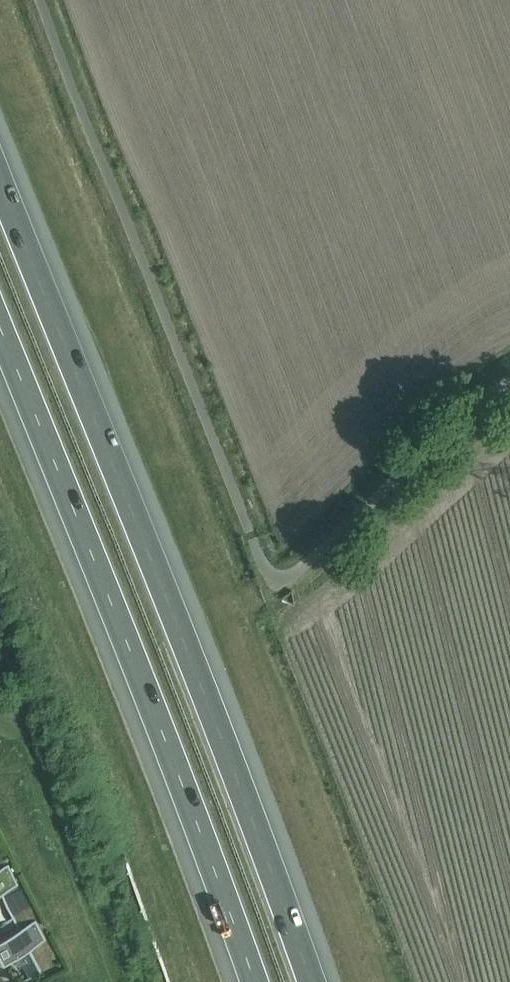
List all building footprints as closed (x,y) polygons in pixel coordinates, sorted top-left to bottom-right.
[(1,893),(13,916),(31,908),(3,852),(0,854),(0,893),(1,893)] [(19,928),(0,937),(10,957),(29,948),(41,970),(57,962),(31,908),(13,916),(19,928)]
